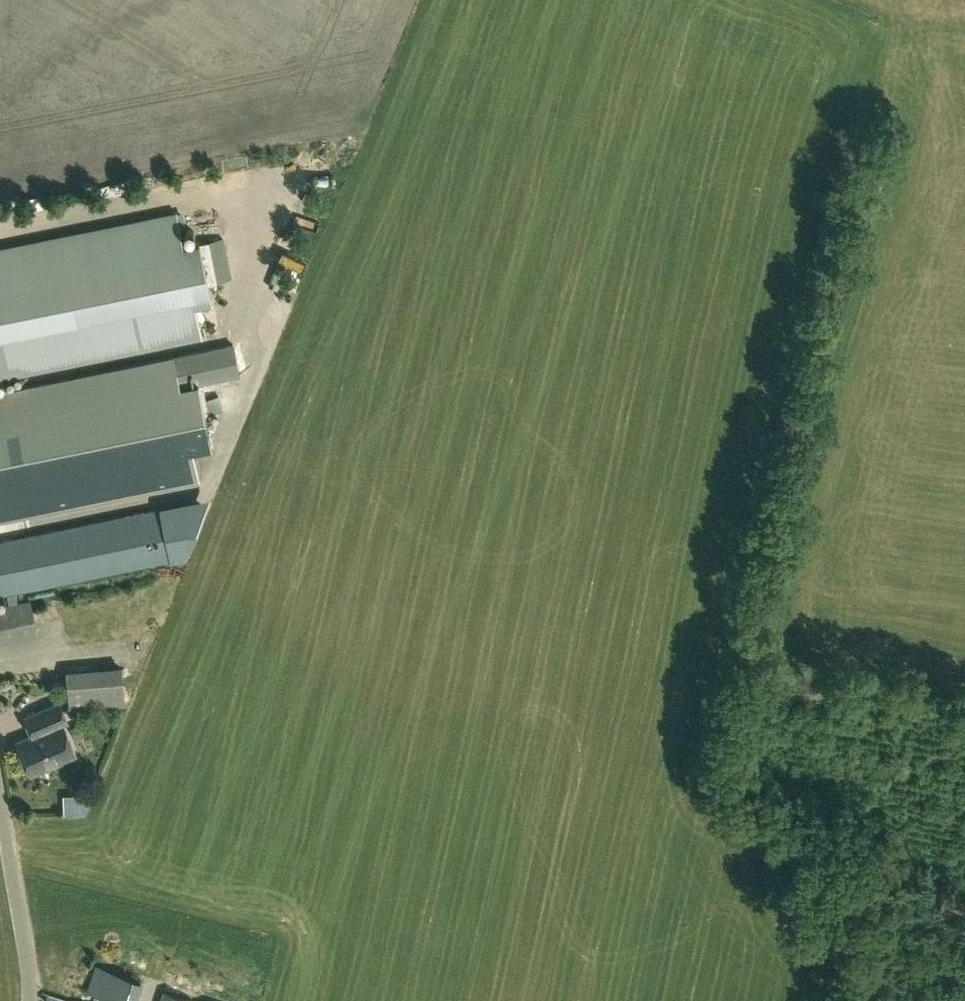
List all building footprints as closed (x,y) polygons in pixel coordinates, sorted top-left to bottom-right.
[(201,337),(194,304),(211,301),(208,283),(232,278),(224,237),(199,242),(183,245),(176,211),(0,248),(0,379),(201,337)] [(232,343),(0,391),(0,522),(198,481),(192,451),(211,446),(198,383),(238,374),(232,343)] [(169,557),(159,507),(0,540),(0,592),(169,557)] [(35,629),(29,598),(0,604),(0,636),(35,629)] [(126,668),(72,669),(73,698),(127,696),(126,668)] [(21,759),(25,761),(28,768),(42,762),(44,767),(77,753),(64,722),(68,720),(60,701),(33,712),(41,730),(17,740),(20,748),(18,752),(21,759)] [(166,978),(158,1000),(191,1000),(195,988),(190,986),(194,964),(189,963),(188,967),(171,963),(166,978)] [(85,991),(117,1000),(135,1000),(143,979),(94,964),(85,991)]
